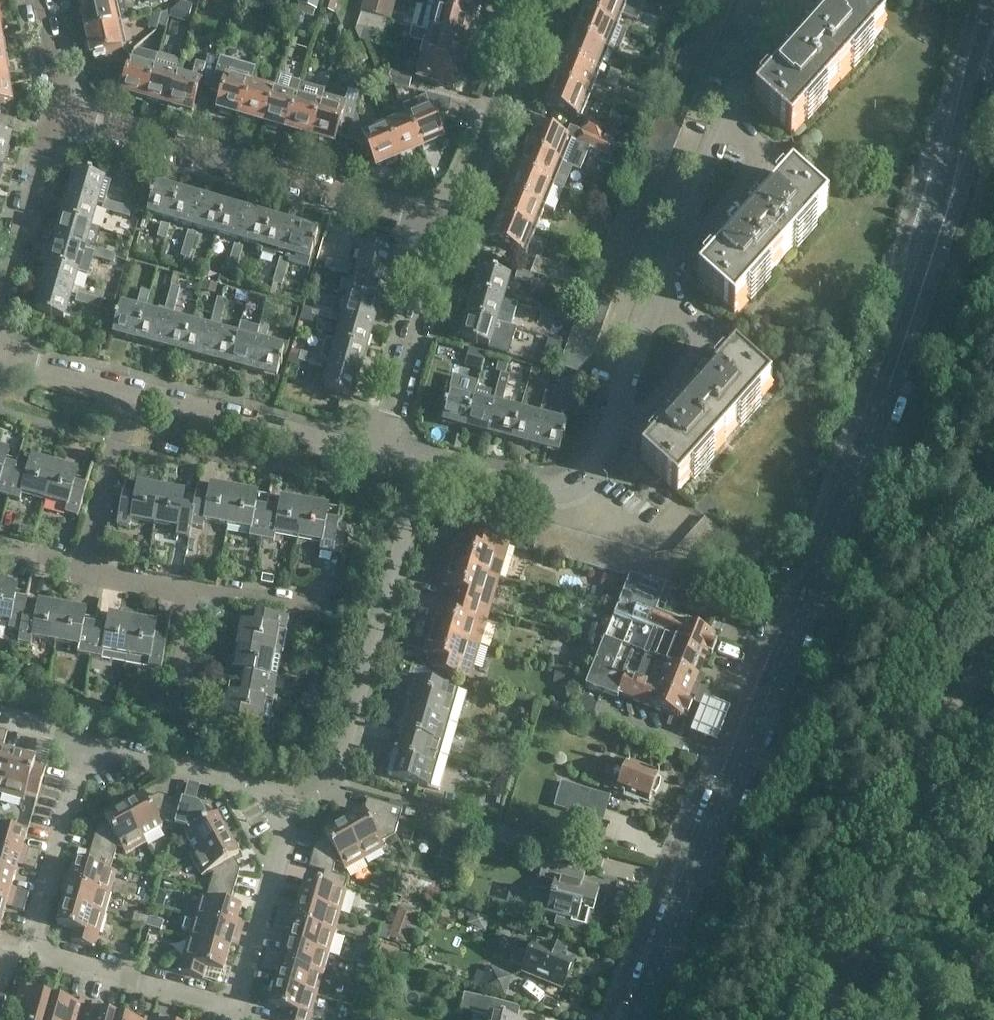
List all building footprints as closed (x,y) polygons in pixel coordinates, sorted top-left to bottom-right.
[(80,8),(118,0),(79,0),(80,8)] [(80,8),(85,31),(116,25),(129,22),(124,0),(118,0),(80,8)] [(298,6),(317,11),(320,0),(299,0),(298,6)] [(321,10),(334,14),(338,0),(325,0),(321,10)] [(359,13),(363,14),(386,20),(390,21),(395,0),(363,0),(359,13)] [(428,6),(475,19),(480,0),(429,0),(428,6)] [(581,12),(583,13),(617,27),(622,16),(637,22),(646,0),(588,0),(587,2),(585,2),(581,12)] [(802,48),(838,81),(885,29),(869,15),(873,10),(863,0),(852,0),(846,0),(802,48)] [(181,2),(170,14),(168,19),(187,24),(192,5),(181,2)] [(423,6),(417,28),(469,43),(475,19),(428,6),(427,8),(423,6)] [(577,26),(574,35),(608,49),(618,53),(627,31),(617,27),(583,13),(581,12),(576,24),(577,26)] [(160,16),(157,25),(166,28),(168,19),(170,14),(160,16)] [(358,27),(356,33),(359,40),(372,44),(375,31),(383,34),(386,20),(363,14),(363,15),(358,27)] [(156,31),(157,25),(160,16),(151,18),(148,28),(156,31)] [(116,25),(85,31),(91,55),(121,49),(116,25)] [(417,29),(414,29),(411,38),(428,42),(424,55),(463,65),(469,43),(417,28),(417,29)] [(568,50),(565,58),(599,72),(608,49),(574,35),(573,38),(569,40),(566,47),(568,50)] [(360,43),(351,47),(359,64),(368,60),(360,43)] [(802,48),(753,102),(756,105),(752,110),(768,125),(773,120),(789,134),(838,81),(802,48)] [(657,49),(650,68),(666,74),(673,56),(657,49)] [(132,55),(130,63),(121,93),(145,100),(158,56),(137,50),(132,55)] [(684,51),(680,62),(705,72),(710,61),(684,51)] [(159,55),(158,56),(145,100),(168,107),(179,73),(178,72),(181,62),(159,55)] [(179,73),(168,107),(192,114),(201,84),(211,86),(219,58),(208,55),(205,65),(196,63),(192,77),(179,73)] [(463,65),(424,55),(417,80),(456,90),(463,65)] [(211,86),(210,91),(221,94),(217,108),(220,109),(219,112),(230,115),(231,112),(242,115),(250,85),(251,82),(250,81),(254,68),(219,58),(211,86)] [(556,70),(553,79),(590,95),(599,72),(565,58),(560,69),(556,70)] [(610,69),(608,75),(619,80),(622,74),(610,69)] [(391,72),(387,84),(409,90),(412,78),(391,72)] [(277,75),(264,122),(287,128),(300,83),(301,81),(292,78),(293,76),(281,73),(280,76),(277,75)] [(619,80),(608,75),(604,84),(616,89),(619,80)] [(0,79),(0,105),(11,103),(7,78),(0,79)] [(550,94),(546,104),(581,118),(590,95),(553,79),(548,91),(550,94)] [(300,83),(287,128),(310,135),(322,94),(323,89),(300,83)] [(250,85),(242,115),(264,122),(274,88),(264,85),(263,89),(250,85)] [(320,101),(310,135),(311,135),(335,142),(337,134),(350,138),(355,119),(356,115),(359,105),(322,94),(320,101)] [(425,98),(403,107),(406,115),(420,148),(443,138),(438,126),(443,124),(440,116),(446,113),(449,100),(426,94),(425,98)] [(692,105),(666,95),(662,106),(687,116),(692,105)] [(687,116),(662,106),(657,117),(683,127),(687,116)] [(398,157),(386,128),(372,134),(370,130),(363,133),(356,115),(350,138),(349,141),(360,144),(365,156),(370,154),(375,166),(398,157)] [(420,148),(406,115),(398,119),(400,122),(386,128),(398,157),(420,148)] [(683,127),(657,117),(653,128),(678,138),(683,127)] [(584,120),(580,131),(608,142),(612,131),(584,120)] [(529,137),(525,148),(563,163),(562,164),(575,169),(580,171),(589,147),(612,157),(616,146),(608,142),(580,131),(571,128),(567,139),(536,127),(533,136),(529,137)] [(678,138),(653,128),(649,140),(674,149),(678,138)] [(3,161),(10,137),(0,135),(0,160),(3,161)] [(648,139),(644,151),(669,161),(674,149),(649,140),(648,139)] [(523,160),(518,172),(554,186),(563,189),(567,191),(575,169),(562,164),(563,163),(525,148),(521,158),(523,160)] [(669,161),(644,151),(639,163),(664,172),(669,161)] [(511,182),(508,189),(510,193),(509,194),(545,207),(554,211),(563,189),(554,186),(518,172),(515,181),(511,182)] [(75,173),(68,197),(97,205),(103,181),(75,173)] [(791,177),(744,229),(780,262),(828,209),(811,194),(816,189),(800,175),(795,180),(791,177)] [(145,214),(169,221),(178,193),(154,186),(145,214)] [(178,193),(169,221),(192,228),(201,200),(178,193)] [(502,206),(498,216),(535,231),(544,208),(545,207),(509,194),(505,205),(502,206)] [(623,201),(607,194),(602,205),(619,211),(623,201)] [(68,197),(62,220),(90,228),(97,205),(68,197)] [(201,200),(192,228),(216,235),(224,206),(201,200)] [(104,201),(102,210),(116,214),(118,205),(104,201)] [(131,209),(118,205),(116,214),(129,217),(131,209)] [(619,211),(602,205),(597,218),(614,224),(616,219),(619,211)] [(224,206),(216,235),(239,242),(247,213),(224,206)] [(247,213),(239,242),(262,248),(270,220),(247,213)] [(495,231),(491,240),(526,254),(535,231),(498,216),(493,228),(495,231)] [(62,220),(55,243),(84,251),(84,250),(89,251),(91,247),(95,248),(100,231),(90,228),(62,220)] [(262,248),(260,255),(275,259),(276,253),(285,255),(293,227),(270,220),(262,248)] [(166,240),(170,226),(161,224),(157,237),(166,240)] [(286,255),(285,260),(288,261),(287,264),(307,269),(317,234),(293,227),(285,255),(286,255)] [(780,262),(744,229),(697,282),(700,285),(696,290),(712,305),(717,299),(733,314),(780,262)] [(188,232),(184,245),(193,248),(197,234),(188,232)] [(55,243),(49,265),(77,274),(87,276),(93,257),(88,256),(89,251),(84,250),(84,251),(55,243)] [(591,244),(587,255),(599,260),(602,253),(603,250),(591,244)] [(184,245),(181,257),(189,259),(193,248),(184,245)] [(234,245),(230,257),(239,260),(243,247),(234,245)] [(89,251),(88,256),(93,257),(102,260),(104,251),(95,248),(91,247),(89,251)] [(116,254),(104,251),(102,260),(113,263),(116,254)] [(364,251),(357,274),(385,282),(391,259),(364,251)] [(230,257),(227,270),(236,272),(239,260),(230,257)] [(280,258),(276,271),(285,274),(288,261),(280,258)] [(536,258),(530,273),(530,274),(531,274),(572,286),(577,274),(536,258)] [(340,264),(327,260),(324,269),(337,273),(340,264)] [(340,264),(337,273),(350,276),(352,267),(340,264)] [(48,265),(42,288),(71,296),(77,274),(48,265)] [(481,268),(474,291),(502,299),(509,276),(481,268)] [(530,273),(517,270),(515,278),(528,282),(531,274),(530,274),(530,273)] [(276,271),(273,283),(281,286),(285,274),(276,271)] [(171,286),(168,299),(177,301),(180,288),(176,287),(179,275),(173,273),(170,286),(171,286)] [(357,274),(351,297),(378,305),(385,282),(357,274)] [(71,296),(42,288),(35,312),(64,320),(71,296)] [(615,294),(588,288),(584,299),(611,306),(615,294)] [(141,290),(137,304),(146,306),(150,292),(141,290)] [(248,294),(236,291),(234,299),(246,303),(248,294)] [(474,291),(468,314),(496,322),(502,299),(474,291)] [(90,297),(77,293),(75,302),(87,306),(90,297)] [(339,294),(334,311),(339,313),(338,317),(344,319),(344,320),(372,328),(378,305),(351,297),(339,294)] [(90,297),(87,306),(100,310),(103,301),(90,297)] [(217,298),(214,311),(223,313),(226,300),(217,298)] [(165,311),(169,313),(173,314),(177,301),(168,299),(165,309),(165,311)] [(611,306),(584,299),(580,311),(607,318),(611,306)] [(506,310),(519,314),(522,306),(508,302),(506,310)] [(313,311),(311,315),(324,319),(327,309),(314,306),(313,311)] [(121,307),(114,335),(137,341),(145,313),(121,307)] [(157,316),(145,313),(137,341),(160,347),(168,319),(167,319),(169,313),(165,311),(165,309),(159,308),(157,316)] [(310,319),(311,315),(313,311),(303,308),(301,317),(310,319)] [(324,319),(337,322),(339,313),(327,309),(324,319)] [(214,311),(211,323),(220,326),(223,313),(214,311)] [(607,318),(580,311),(576,322),(603,330),(607,318)] [(261,324),(269,327),(272,314),(264,312),(261,324)] [(496,322),(468,314),(461,338),(489,346),(488,349),(508,355),(516,329),(502,325),(501,325),(495,323),(496,322)] [(168,319),(160,347),(183,353),(191,325),(168,319)] [(372,328),(344,320),(337,343),(365,351),(372,328)] [(603,330),(576,322),(571,334),(598,342),(603,330)] [(237,337),(229,366),(252,372),(260,344),(262,336),(258,335),(259,328),(241,323),(237,337)] [(259,328),(258,335),(262,336),(266,338),(269,327),(261,324),(259,328)] [(191,325),(183,353),(206,359),(214,331),(191,325)] [(214,331),(206,359),(229,366),(237,337),(214,331)] [(598,342),(571,334),(567,345),(594,354),(598,342)] [(326,340),(321,358),(326,360),(324,364),(331,366),(358,374),(365,351),(337,343),(326,340)] [(260,344),(252,372),(276,378),(284,350),(260,344)] [(594,354),(567,345),(563,357),(590,366),(594,354)] [(486,353),(470,349),(466,366),(481,370),(486,353)] [(299,356),(298,361),(311,364),(313,356),(301,352),(299,356)] [(299,356),(290,354),(287,363),(296,366),(298,361),(299,356)] [(735,357),(688,410),(723,443),(772,390),(755,374),(759,370),(743,355),(738,360),(735,357)] [(313,356),(311,364),(323,368),(326,360),(321,358),(313,356)] [(563,357),(562,360),(559,369),(586,378),(590,366),(563,357)] [(331,366),(324,389),(352,397),(358,374),(331,366)] [(497,386),(506,388),(509,376),(501,373),(497,386)] [(454,378),(442,421),(466,428),(477,388),(478,384),(454,378)] [(497,386),(494,398),(503,401),(506,388),(497,386)] [(544,398),(552,401),(556,388),(547,386),(544,398)] [(477,388),(466,428),(490,434),(497,405),(489,403),(492,392),(477,388)] [(544,398),(540,411),(549,413),(552,401),(544,398)] [(497,405),(490,434),(513,440),(521,411),(497,405)] [(640,462),(644,465),(639,470),(655,485),(660,479),(676,494),(723,443),(688,410),(640,462)] [(521,411),(513,440),(536,447),(544,418),(521,411)] [(544,418),(536,447),(560,453),(568,424),(544,418)] [(7,498),(17,466),(6,463),(9,451),(0,448),(0,496),(7,498)] [(17,466),(7,498),(20,502),(22,494),(45,500),(55,464),(31,457),(28,467),(18,463),(17,466)] [(55,464),(45,500),(68,507),(65,515),(78,519),(86,487),(76,484),(79,471),(55,464)] [(134,497),(122,495),(117,526),(130,528),(131,521),(154,525),(161,488),(137,483),(134,497)] [(206,499),(195,497),(190,527),(203,530),(204,522),(227,526),(233,489),(209,484),(206,499)] [(185,492),(161,488),(154,525),(177,529),(176,537),(188,539),(190,527),(193,508),(182,506),(185,492)] [(234,489),(227,526),(250,531),(249,538),(261,540),(269,498),(258,496),(258,493),(234,489)] [(269,498),(261,540),(274,542),(276,536),(298,540),(305,502),(281,498),(280,506),(278,512),(268,510),(270,499),(269,498)] [(305,502),(298,540),(322,544),(320,551),(333,554),(333,553),(342,555),(347,527),(338,526),(341,512),(329,509),(330,507),(305,502)] [(704,519),(698,526),(718,545),(725,538),(704,519)] [(541,524),(534,551),(546,555),(554,527),(541,524)] [(698,526),(690,535),(710,554),(718,545),(698,526)] [(554,527),(546,555),(556,557),(564,530),(554,527)] [(575,533),(564,530),(556,557),(567,560),(575,533)] [(454,555),(452,564),(499,578),(509,544),(475,533),(475,534),(474,534),(478,536),(476,546),(456,541),(452,554),(454,555)] [(575,533),(567,560),(578,564),(586,536),(575,533)] [(690,535),(681,544),(702,562),(710,554),(690,535)] [(596,539),(586,536),(578,564),(589,566),(596,539)] [(608,542),(596,539),(589,566),(600,569),(608,542)] [(620,546),(608,542),(600,569),(612,573),(620,546)] [(681,544),(672,553),(686,580),(702,562),(681,544)] [(612,573),(622,576),(630,549),(620,546),(612,573)] [(630,549),(622,576),(629,578),(634,579),(641,552),(630,549)] [(652,555),(641,552),(634,579),(646,582),(652,555)] [(672,553),(662,554),(665,587),(676,590),(686,580),(672,553)] [(665,587),(662,554),(652,555),(646,582),(665,587)] [(447,572),(443,585),(462,591),(459,602),(455,601),(472,606),(489,611),(499,578),(452,564),(449,573),(447,572)] [(624,579),(604,573),(600,586),(605,588),(603,593),(619,598),(624,579)] [(619,647),(696,678),(706,653),(711,656),(717,643),(711,641),(712,636),(655,614),(665,587),(646,582),(634,579),(629,578),(603,642),(619,647)] [(28,595),(18,593),(19,586),(0,583),(0,621),(10,623),(9,631),(21,633),(25,614),(28,595)] [(435,622),(432,631),(480,645),(489,611),(472,606),(455,601),(455,602),(459,603),(456,614),(436,608),(432,621),(435,622)] [(36,616),(25,614),(19,646),(30,648),(32,640),(55,644),(62,606),(39,602),(36,616)] [(83,624),(86,610),(62,606),(55,644),(78,648),(77,656),(89,658),(95,626),(83,624)] [(603,611),(591,607),(587,617),(599,621),(603,611)] [(241,623),(237,646),(282,655),(288,619),(257,613),(254,625),(241,623)] [(95,626),(89,658),(124,664),(133,618),(109,614),(106,628),(95,626)] [(133,618),(124,664),(160,670),(166,639),(154,636),(156,622),(133,618)] [(427,640),(423,653),(443,659),(440,669),(436,668),(435,669),(470,679),(480,645),(432,631),(429,641),(427,640)] [(603,642),(585,687),(617,700),(619,694),(680,718),(681,714),(687,717),(692,704),(686,702),(696,678),(619,647),(603,642)] [(282,655),(237,646),(232,671),(245,673),(243,684),(275,690),(282,655)] [(571,673),(554,670),(552,684),(568,687),(571,673)] [(412,689),(406,710),(456,725),(465,691),(407,675),(404,687),(412,689)] [(230,693),(228,692),(223,718),(268,726),(275,690),(243,684),(232,682),(230,693)] [(731,710),(703,700),(690,733),(718,744),(731,710)] [(150,711),(150,713),(158,715),(159,714),(160,708),(152,705),(152,707),(150,711)] [(392,728),(389,740),(440,755),(447,757),(456,725),(406,710),(400,731),(392,728)] [(2,794),(13,754),(3,750),(7,733),(0,731),(0,794),(2,794)] [(389,740),(385,752),(393,754),(387,775),(426,787),(437,790),(443,769),(437,767),(440,755),(389,740)] [(13,754),(2,794),(23,800),(24,798),(36,801),(37,796),(45,765),(35,762),(35,760),(13,754)] [(494,758),(491,769),(505,773),(508,762),(494,758)] [(639,800),(648,803),(652,794),(655,795),(659,789),(660,782),(657,781),(659,775),(628,762),(621,779),(617,777),(612,789),(623,793),(621,796),(638,803),(639,800)] [(603,821),(610,796),(561,781),(553,806),(603,821)] [(144,796),(124,807),(145,844),(146,843),(143,838),(161,827),(163,822),(175,825),(181,801),(165,797),(149,805),(144,796)] [(363,812),(345,821),(363,857),(383,846),(381,842),(394,836),(402,810),(367,800),(363,812)] [(181,801),(175,825),(187,828),(185,834),(195,852),(190,855),(190,856),(227,836),(216,816),(207,822),(198,806),(181,801)] [(94,836),(90,852),(113,859),(117,847),(122,849),(126,855),(145,844),(124,807),(104,818),(110,827),(94,836)] [(313,852),(308,868),(324,872),(332,874),(335,863),(340,861),(343,867),(363,857),(345,821),(324,832),(330,843),(313,852)] [(20,856),(38,861),(41,852),(23,847),(26,834),(0,827),(0,851),(20,856)] [(438,836),(419,831),(417,842),(435,846),(438,836)] [(227,836),(190,856),(201,876),(207,873),(212,875),(209,886),(233,893),(237,877),(229,861),(238,856),(227,836)] [(475,869),(486,872),(492,849),(481,846),(475,869)] [(486,872),(498,875),(504,852),(492,849),(486,872)] [(15,877),(18,865),(35,871),(38,861),(20,856),(0,851),(0,873),(15,877)] [(75,861),(69,882),(110,894),(116,872),(110,871),(113,859),(90,852),(86,864),(75,861)] [(544,862),(540,878),(554,882),(546,914),(557,916),(554,926),(580,933),(581,927),(585,928),(590,912),(594,914),(599,893),(581,888),(584,873),(544,862)] [(305,880),(299,901),(340,913),(346,891),(344,891),(347,879),(332,874),(324,872),(320,884),(305,880)] [(27,903),(29,894),(11,889),(15,877),(0,873),(0,895),(27,903)] [(69,882),(63,903),(104,915),(110,894),(69,882)] [(200,896),(194,918),(235,929),(241,908),(229,905),(233,893),(209,886),(206,898),(200,896)] [(3,919),(6,907),(24,912),(27,903),(0,895),(0,918),(3,919)] [(279,908),(276,917),(293,922),(334,934),(340,913),(299,901),(295,913),(279,908)] [(104,915),(63,903),(57,925),(74,930),(71,941),(94,948),(104,915)] [(416,914),(400,908),(389,937),(405,944),(409,933),(416,936),(419,926),(413,924),(416,914)] [(148,918),(134,914),(132,923),(146,927),(148,918)] [(276,917),(273,927),(290,931),(287,943),(328,954),(334,934),(293,922),(276,917)] [(148,918),(146,927),(161,931),(164,922),(148,918)] [(194,918),(188,939),(229,950),(235,929),(194,918)] [(564,989),(575,960),(566,956),(567,953),(548,946),(547,948),(535,943),(535,944),(520,938),(515,950),(530,956),(523,973),(564,989)] [(188,939),(179,972),(202,979),(205,967),(223,972),(229,950),(188,939)] [(267,950),(264,959),(281,963),(322,975),(328,954),(287,943),(284,955),(267,950)] [(408,954),(381,945),(377,955),(394,961),(394,960),(406,964),(408,954)] [(264,959),(262,968),(279,973),(275,984),(316,996),(322,975),(281,963),(264,959)] [(513,978),(491,970),(484,990),(505,997),(513,978)] [(269,1006),(286,1011),(284,1019),(310,1019),(316,996),(275,984),(269,1006)] [(52,998),(34,993),(35,989),(20,985),(10,1019),(46,1019),(52,998)] [(465,993),(461,1010),(490,1016),(489,1019),(516,1019),(493,1015),(497,1000),(465,993)] [(46,1019),(81,1019),(86,1004),(73,1000),(72,1004),(52,998),(46,1019)] [(81,1019),(117,1019),(117,1017),(99,1011),(100,1008),(86,1004),(81,1019)]
